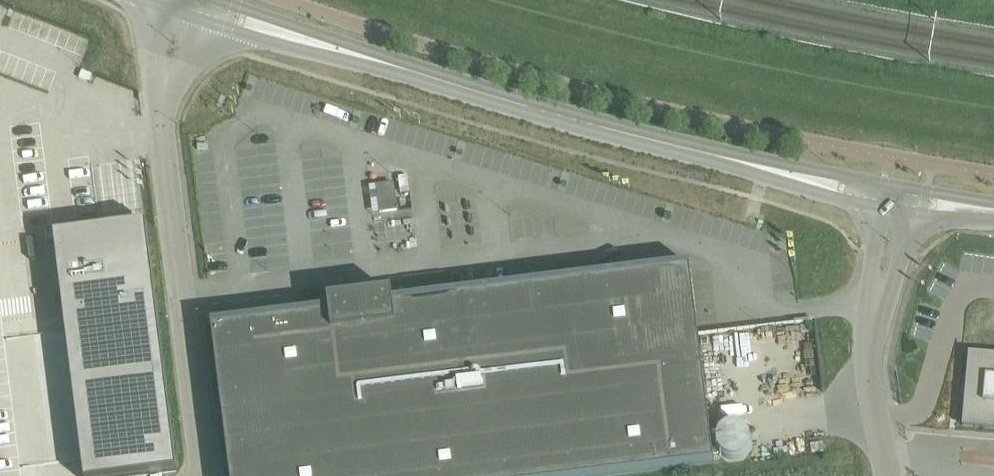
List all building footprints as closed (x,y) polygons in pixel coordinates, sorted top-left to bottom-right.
[(371,185),(375,213),(400,210),(397,182),(371,185)] [(54,237),(56,248),(84,475),(151,475),(177,473),(147,226),(54,237)] [(216,329),(215,325),(212,325),(230,475),(617,475),(714,464),(690,266),(687,266),(687,271),(394,307),(393,294),(389,295),(390,299),(332,306),(332,302),(328,302),(330,315),(216,329)] [(962,428),(993,431),(993,356),(969,354),(962,428)] [(756,445),(740,422),(717,439),(733,461),(756,445)]
